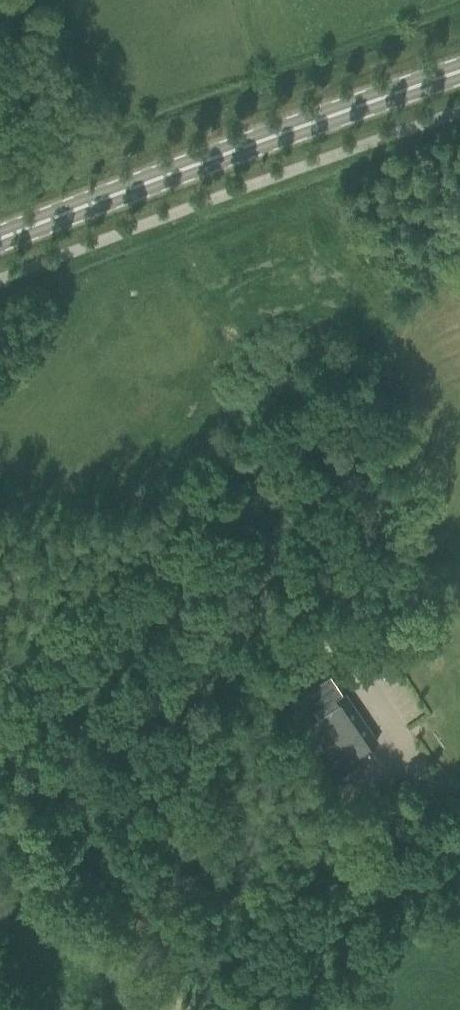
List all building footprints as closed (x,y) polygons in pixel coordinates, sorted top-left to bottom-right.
[(326,666),(287,693),(306,721),(338,767),(377,740),(326,666)]
